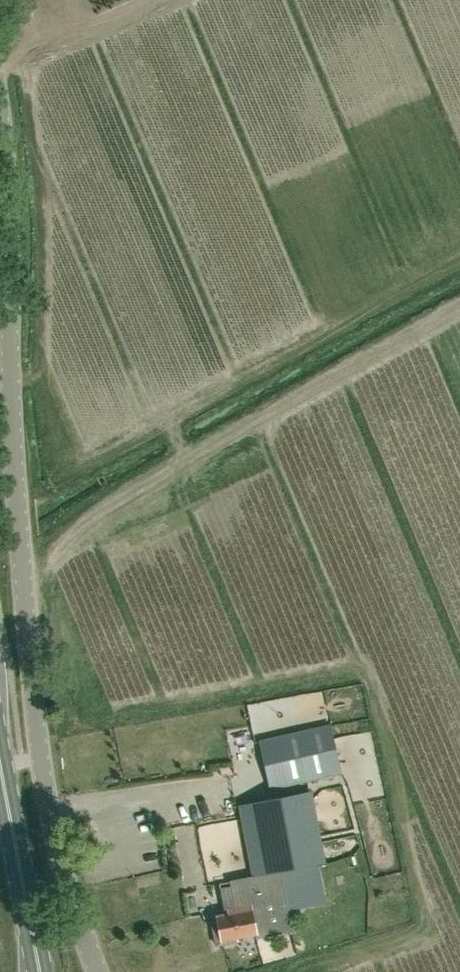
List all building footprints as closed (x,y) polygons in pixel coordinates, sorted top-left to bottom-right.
[(272,789),(342,774),(331,726),(261,741),(272,789)] [(217,919),(211,921),(216,945),(238,941),(237,937),(255,934),(256,937),(291,931),(288,913),(287,910),(279,870),(305,865),(295,811),(313,808),(310,792),(241,805),(254,876),(230,881),(235,907),(228,908),(229,913),(217,916),(217,919)]
